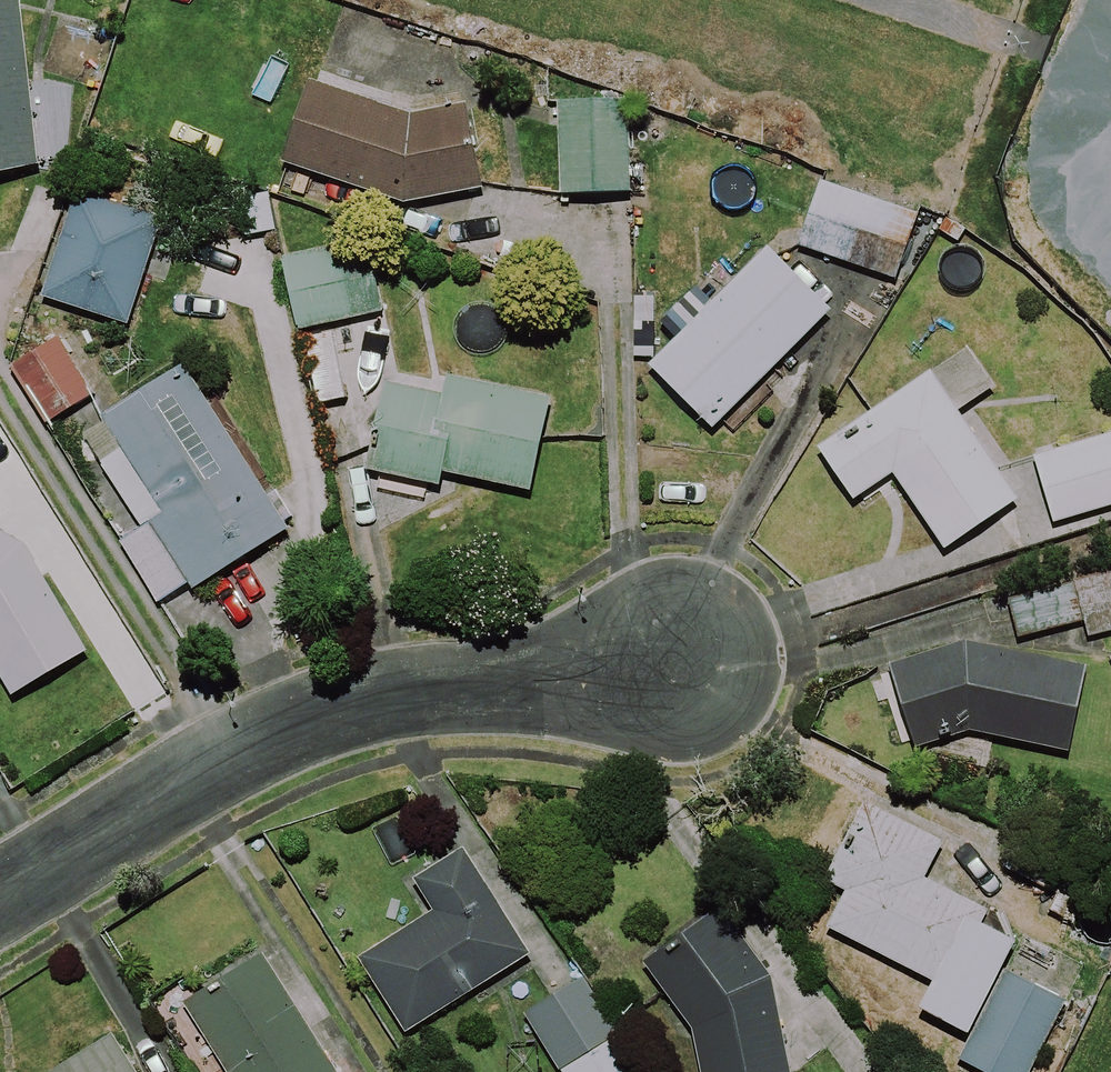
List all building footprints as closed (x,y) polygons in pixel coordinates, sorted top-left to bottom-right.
[(14,0),(0,2),(0,174),(31,171),(14,0)] [(407,115),(301,82),(268,162),(400,211),(501,188),(490,103),(407,115)] [(629,106),(556,103),(553,194),(625,197),(629,106)] [(911,218),(814,183),(791,247),(888,282),(911,218)] [(381,314),(366,239),(274,257),(289,332),(381,314)] [(825,315),(763,252),(644,369),(706,432),(825,315)] [(344,403),(331,336),(297,343),(310,410),(344,403)] [(83,402),(52,344),(5,369),(37,427),(83,402)] [(966,349),(926,375),(812,451),(846,503),(889,474),(940,551),(1011,504),(953,417),(993,391),(966,349)] [(283,531),(176,369),(100,419),(130,465),(112,477),(189,593),(283,531)] [(440,383),(438,396),(388,387),(372,476),(435,487),(437,476),(528,492),(544,402),(440,383)] [(1027,461),(1046,527),(1110,507),(1110,435),(1027,461)] [(0,535),(0,685),(8,698),(81,655),(16,543),(0,535)] [(1052,587),(1003,600),(1013,641),(1076,625),(1079,639),(1110,631),(1110,572),(1052,587)] [(957,641),(879,665),(903,750),(966,732),(1063,757),(1085,674),(957,641)] [(937,843),(859,806),(847,831),(860,838),(816,928),(926,981),(911,1012),(962,1036),(1008,942),(971,924),(978,911),(918,882),(937,843)] [(527,956),(461,850),(410,882),(430,914),(353,961),(399,1036),(527,956)] [(635,962),(687,1028),(697,1071),(789,1071),(768,982),(716,907),(635,962)] [(250,950),(171,999),(217,1071),(326,1071),(250,950)] [(573,977),(517,1011),(554,1071),(631,1071),(573,977)] [(1007,977),(960,1066),(972,1071),(1023,1071),(1059,1004),(1007,977)] [(105,1035),(44,1071),(128,1071),(105,1035)]
